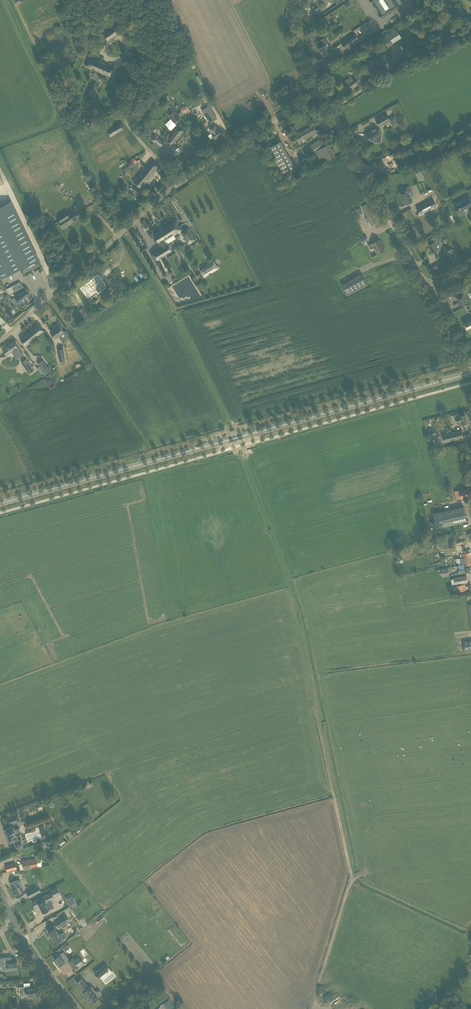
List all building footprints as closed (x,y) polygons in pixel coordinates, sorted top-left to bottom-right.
[(381,18),(400,6),(395,0),(369,0),(372,4),(372,3),(379,13),(378,13),(381,18)] [(107,41),(121,31),(116,25),(103,35),(107,41)] [(389,46),(402,37),(396,28),(380,39),(383,44),(386,42),(389,46)] [(345,48),(358,39),(355,34),(341,43),(345,48)] [(320,47),(318,48),(323,56),(329,52),(328,49),(329,49),(326,44),(327,43),(325,38),(317,42),(320,47)] [(411,54),(401,61),(403,65),(413,59),(411,54)] [(109,77),(114,67),(102,62),(98,61),(98,62),(89,58),(85,66),(109,77)] [(365,67),(366,70),(365,71),(366,73),(383,65),(382,64),(378,66),(376,62),(365,67)] [(340,95),(343,93),(343,94),(347,91),(364,81),(362,78),(359,74),(353,78),(351,76),(344,81),(346,83),(336,90),(340,95)] [(180,108),(185,115),(191,111),(186,105),(180,108)] [(217,118),(208,106),(202,110),(211,123),(217,118)] [(176,123),(181,119),(173,111),(169,115),(176,123)] [(390,121),(393,128),(399,124),(394,115),(389,118),(387,114),(375,120),(379,127),(390,121)] [(121,123),(116,125),(107,131),(110,136),(124,128),(121,123)] [(301,134),(295,138),(297,141),(303,138),(304,139),(318,132),(314,124),(300,132),(301,134)] [(212,127),(209,129),(211,133),(214,137),(213,137),(215,141),(220,137),(219,136),(221,134),(215,125),(212,127)] [(183,130),(179,127),(178,126),(171,135),(168,133),(164,138),(172,145),(183,130)] [(375,139),(374,137),(380,134),(377,127),(370,131),(366,133),(368,136),(367,140),(370,141),(375,139)] [(164,141),(158,137),(159,136),(155,133),(150,138),(160,147),(164,141)] [(320,140),(314,143),(317,150),(315,151),(321,163),(322,163),(330,158),(335,155),(328,144),(324,147),(320,140)] [(267,148),(269,152),(282,175),(288,172),(290,175),(297,171),(295,168),(296,168),(282,145),(280,141),(267,148)] [(134,158),(128,164),(131,167),(137,161),(134,158)] [(152,159),(133,182),(141,188),(159,166),(152,159)] [(403,189),(404,191),(400,193),(406,204),(412,201),(408,193),(412,191),(410,188),(409,187),(403,189)] [(453,205),(458,212),(467,207),(470,215),(470,203),(467,196),(453,205)] [(437,207),(433,199),(416,208),(420,215),(437,207)] [(20,269),(22,273),(41,264),(39,260),(39,259),(37,254),(16,211),(11,201),(0,206),(0,278),(20,269)] [(366,204),(362,206),(368,217),(365,218),(368,222),(370,221),(372,224),(376,222),(366,204)] [(79,217),(76,213),(74,210),(58,220),(63,228),(79,217)] [(161,259),(161,258),(172,251),(165,240),(174,235),(182,229),(180,225),(179,226),(177,224),(178,223),(176,220),(169,224),(169,225),(154,234),(162,248),(161,248),(160,247),(150,254),(155,262),(161,259)] [(194,239),(195,239),(189,228),(185,230),(185,229),(183,230),(183,231),(181,232),(188,243),(195,239),(194,239)] [(426,241),(433,252),(438,249),(438,248),(440,247),(441,245),(436,236),(426,241)] [(377,254),(381,252),(385,250),(379,240),(373,243),(368,245),(370,249),(373,248),(377,254)] [(214,261),(207,265),(211,272),(218,268),(214,261)] [(435,271),(441,268),(439,263),(432,265),(435,271)] [(347,296),(363,287),(367,285),(361,274),(357,276),(341,285),(347,296)] [(90,282),(80,289),(88,299),(96,293),(97,292),(99,295),(107,288),(105,286),(106,285),(98,275),(90,281),(90,282)] [(16,304),(19,301),(20,303),(30,294),(25,288),(15,297),(13,300),(16,304)] [(467,303),(462,294),(456,297),(461,306),(467,303)] [(470,328),(470,318),(463,322),(467,330),(470,328)] [(37,324),(21,337),(19,339),(25,346),(43,331),(37,324)] [(66,330),(64,332),(59,325),(58,324),(54,326),(55,328),(50,331),(55,338),(59,336),(67,338),(70,336),(66,330)] [(14,341),(2,349),(7,356),(12,352),(14,350),(19,357),(23,355),(14,341)] [(42,360),(37,363),(44,373),(49,370),(42,360)] [(30,364),(25,368),(29,373),(34,370),(30,364)] [(460,415),(459,413),(451,415),(453,424),(460,422),(461,424),(462,424),(467,423),(465,414),(460,415)] [(462,430),(443,435),(445,442),(464,438),(462,430)] [(455,491),(457,499),(470,496),(470,487),(455,491)] [(463,506),(458,507),(433,513),(436,528),(462,522),(467,521),(463,506)] [(442,577),(466,573),(464,564),(440,569),(442,577)] [(452,584),(454,584),(455,584),(467,582),(466,576),(453,578),(453,579),(451,579),(452,584)] [(456,592),(466,590),(465,584),(455,586),(456,592)] [(7,832),(6,832),(7,836),(8,836),(10,841),(18,838),(17,835),(21,833),(19,827),(15,829),(13,825),(12,826),(12,824),(15,823),(14,819),(19,818),(18,813),(6,817),(7,822),(9,822),(10,826),(5,828),(7,832)] [(42,838),(48,836),(44,825),(38,827),(42,838)] [(21,839),(14,841),(16,847),(23,845),(21,839)] [(41,862),(39,855),(35,856),(36,859),(22,862),(24,869),(29,868),(37,867),(36,862),(41,862)] [(7,871),(16,869),(15,863),(6,865),(7,871)] [(24,893),(21,888),(22,888),(20,885),(21,884),(19,879),(17,880),(17,879),(10,883),(13,889),(12,889),(17,897),(24,893)] [(41,891),(38,886),(31,890),(34,895),(41,891)] [(54,897),(60,894),(57,887),(51,890),(52,892),(54,897)] [(32,902),(35,908),(39,906),(43,913),(49,909),(48,906),(51,904),(49,900),(50,899),(48,894),(32,902)] [(68,920),(65,916),(55,922),(56,924),(49,929),(51,930),(48,932),(55,943),(58,941),(59,943),(63,940),(60,935),(56,928),(58,927),(68,920)] [(70,945),(73,950),(90,939),(86,934),(70,945)] [(59,955),(54,959),(59,966),(64,963),(64,964),(70,960),(63,952),(59,955)] [(0,957),(0,966),(2,966),(7,966),(8,969),(13,969),(18,969),(17,962),(11,962),(11,960),(11,956),(0,957)] [(78,956),(70,963),(74,969),(83,963),(78,956)] [(105,964),(95,973),(98,977),(109,969),(105,964)] [(89,987),(82,978),(77,983),(84,991),(83,992),(92,1003),(93,1001),(94,1002),(97,1000),(97,999),(99,997),(95,993),(96,992),(93,988),(92,989),(90,986),(89,987)] [(25,987),(19,987),(19,994),(23,993),(24,996),(27,995),(27,998),(32,998),(31,995),(36,995),(36,988),(30,989),(30,986),(25,987)]
